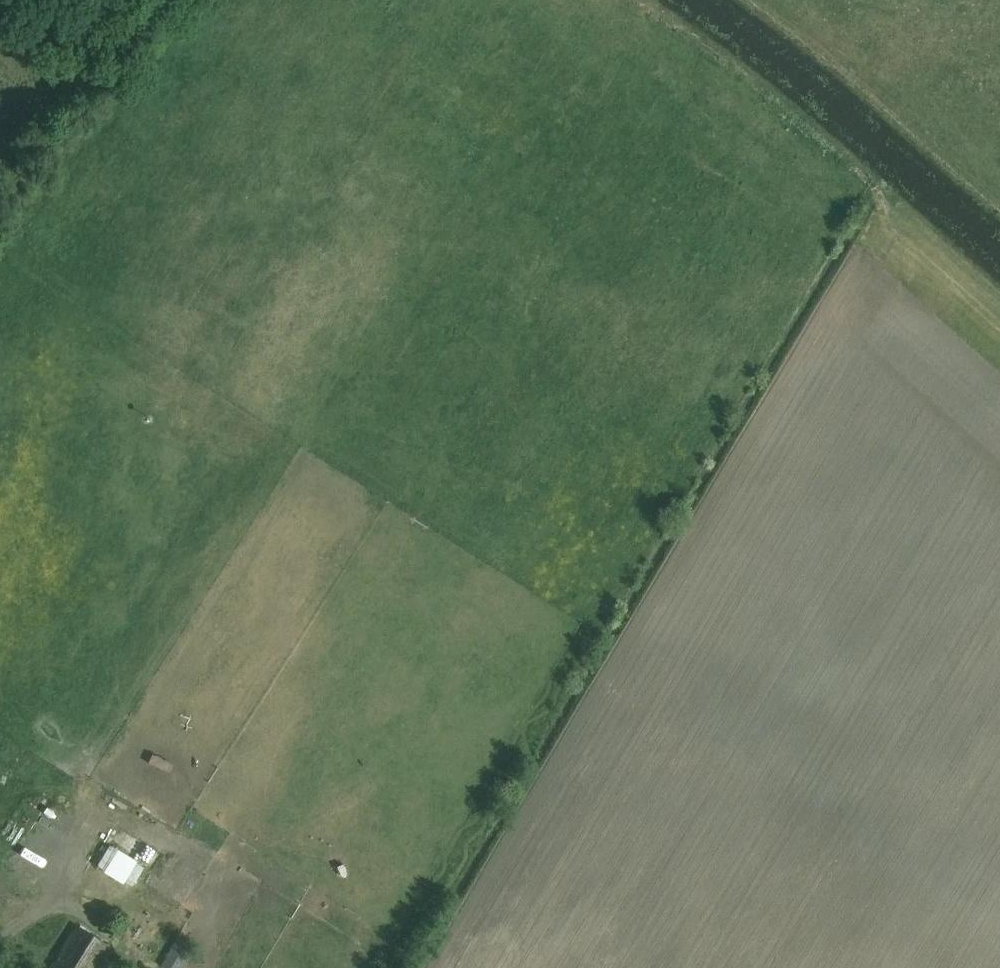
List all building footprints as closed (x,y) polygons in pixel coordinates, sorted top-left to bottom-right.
[(120,840),(81,877),(108,905),(147,868),(120,840)] [(51,967),(95,967),(109,947),(78,927),(51,967)] [(178,936),(161,964),(168,967),(181,967),(194,946),(178,936)]
